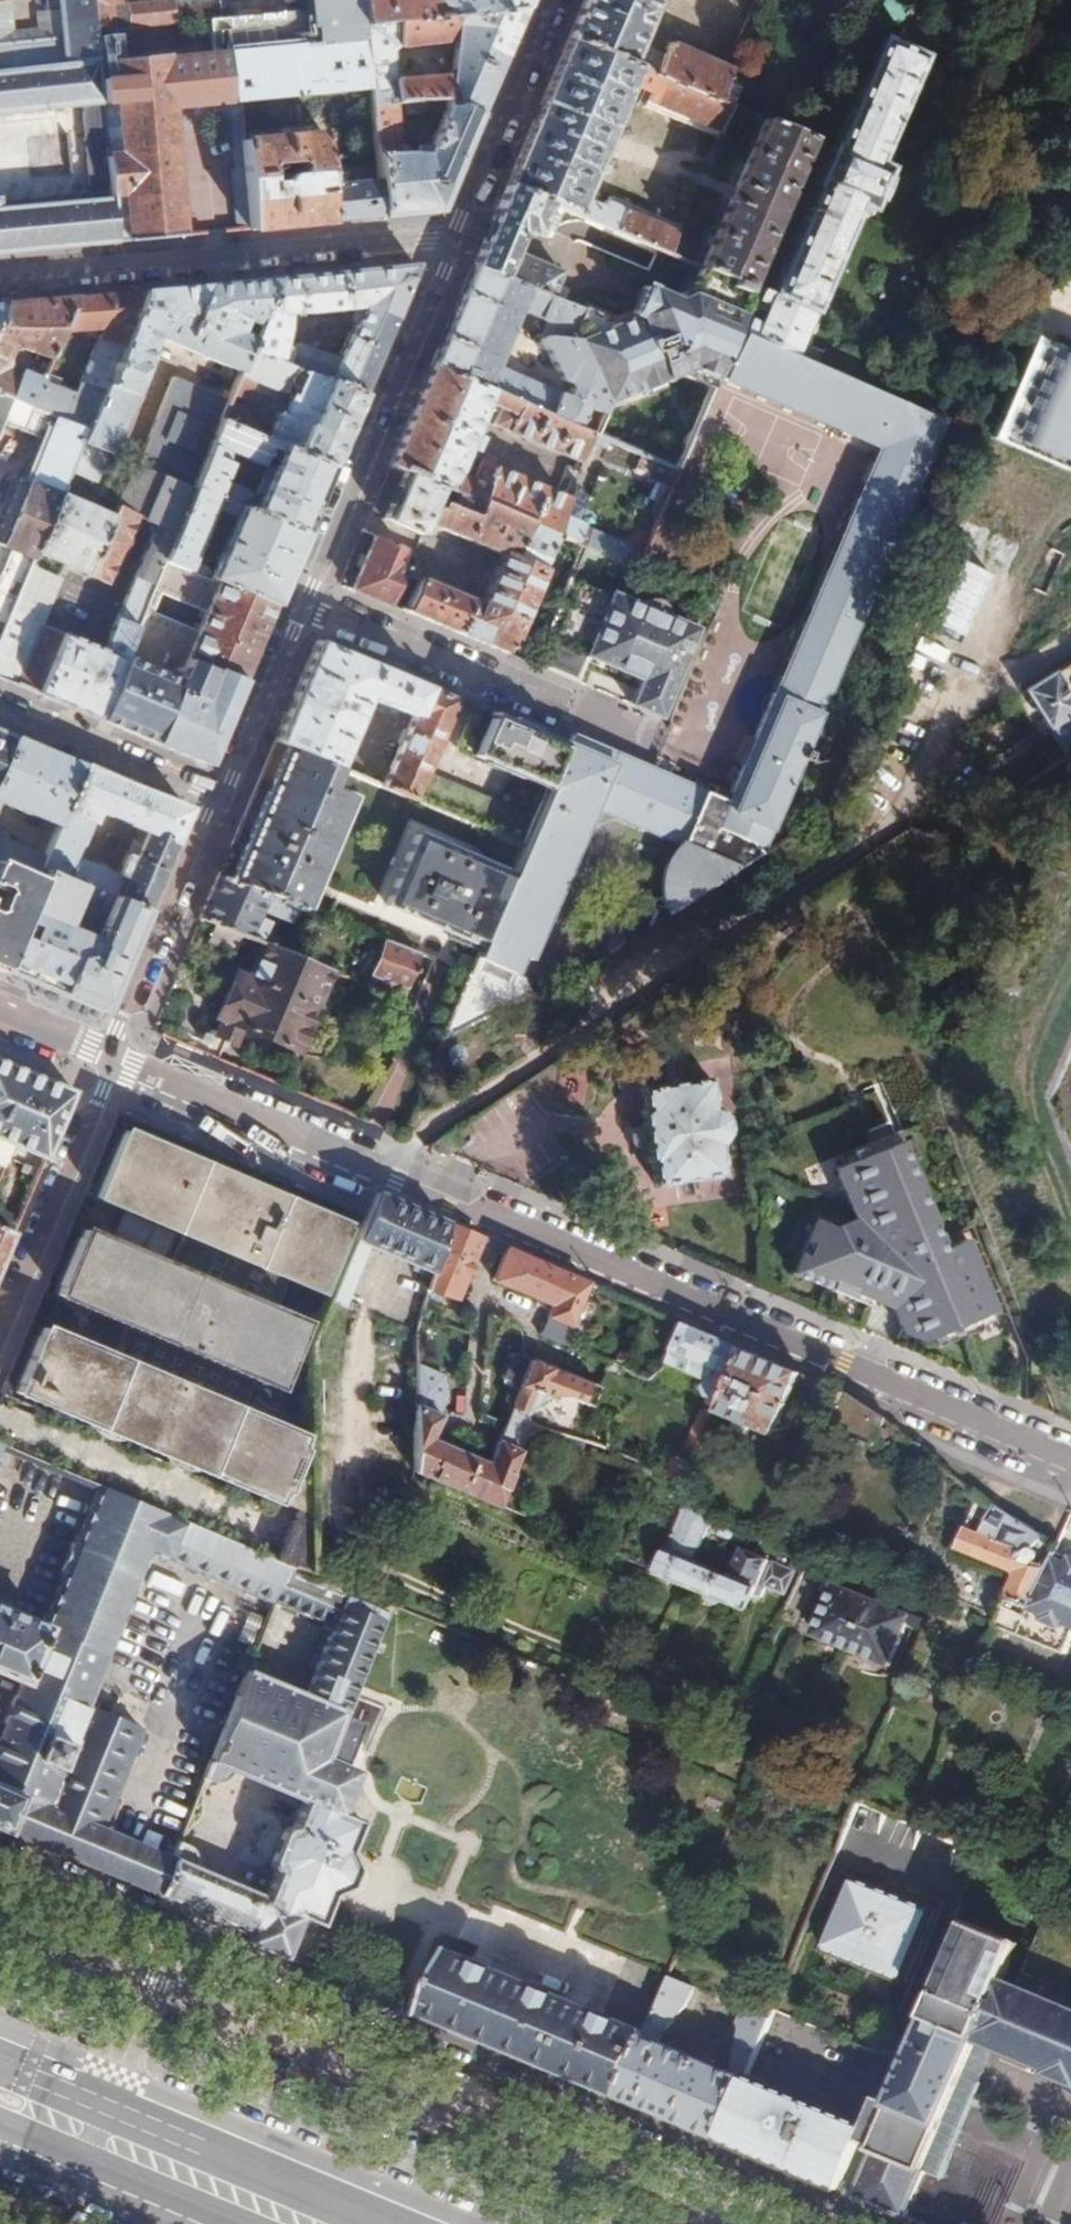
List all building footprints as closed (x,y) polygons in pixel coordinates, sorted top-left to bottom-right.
[(97,61),(95,37),(91,0),(58,0),(61,40),(0,45),(0,70),(97,61)] [(95,37),(115,34),(112,5),(120,5),(120,0),(91,0),(95,37)] [(210,21),(220,20),(220,17),(219,0),(160,0),(128,3),(129,27),(208,18),(210,21)] [(371,88),(365,24),(362,0),(311,0),(312,9),(315,43),(231,51),(236,101),(241,101),(371,88)] [(525,9),(528,0),(362,0),(365,24),(525,9)] [(570,37),(718,99),(731,66),(670,41),(663,56),(638,45),(656,0),(585,0),(570,37)] [(873,14),(901,26),(909,6),(913,8),(916,0),(879,0),(873,14)] [(225,20),(228,51),(231,51),(315,43),(312,9),(220,17),(220,20),(225,20)] [(395,104),(403,103),(423,101),(441,99),(446,99),(481,114),(525,9),(365,24),(371,88),(371,92),(382,91),(387,91),(388,105),(395,104)] [(210,21),(212,53),(223,52),(220,20),(210,21)] [(508,183),(565,207),(669,250),(680,224),(607,194),(605,200),(601,199),(598,207),(583,200),(633,84),(650,91),(644,105),(717,136),(730,104),(718,99),(570,37),(508,183)] [(758,287),(740,330),(795,353),(857,206),(868,211),(885,169),(874,165),(918,56),(878,39),(833,147),(828,145),(811,187),(815,189),(771,293),(758,287)] [(115,242),(132,240),(158,238),(184,235),(172,108),(222,103),(236,101),(231,51),(228,51),(223,52),(212,53),(113,62),(114,66),(98,68),(102,106),(104,129),(106,150),(107,158),(110,185),(111,201),(115,242)] [(110,185),(107,158),(106,150),(104,129),(102,106),(98,68),(97,61),(0,70),(0,116),(81,108),(90,187),(110,185)] [(440,212),(481,114),(446,99),(441,99),(441,104),(425,143),(414,144),(414,152),(399,153),(395,104),(388,105),(383,106),(382,91),(371,92),(379,180),(383,216),(384,217),(440,212)] [(235,231),(253,229),(245,142),(241,101),(236,101),(222,103),(223,117),(230,118),(234,172),(230,173),(235,229),(235,231)] [(424,113),(423,101),(403,103),(404,116),(424,113)] [(702,264),(746,282),(807,137),(764,118),(702,264)] [(281,226),(383,216),(379,180),(329,184),(324,133),(310,134),(309,128),(284,131),(284,137),(245,142),(253,229),(281,226)] [(552,237),(565,207),(508,183),(493,219),(522,232),(531,236),(540,231),(552,237)] [(31,250),(115,242),(111,201),(0,210),(0,253),(31,250)] [(493,219),(486,235),(516,248),(522,232),(493,219)] [(486,235),(474,266),(583,311),(595,282),(516,248),(486,235)] [(419,264),(277,278),(248,351),(286,365),(290,352),(284,350),(290,330),(290,315),(348,309),(360,316),(342,357),(297,345),(291,367),(364,395),(419,264)] [(474,266),(431,367),(591,434),(599,437),(614,403),(579,342),(544,338),(540,341),(557,378),(565,380),(570,389),(568,396),(498,367),(522,311),(574,333),(583,311),(474,266)] [(213,285),(142,292),(86,430),(81,442),(105,452),(130,462),(192,488),(194,485),(220,421),(226,405),(229,399),(175,378),(167,396),(154,391),(138,431),(121,424),(157,339),(239,372),(248,351),(277,278),(213,285)] [(108,295),(78,298),(64,332),(101,328),(76,393),(57,386),(59,381),(46,376),(44,380),(32,408),(65,421),(86,430),(142,292),(108,295)] [(7,305),(0,323),(0,395),(9,399),(32,408),(44,380),(15,367),(12,363),(19,347),(53,360),(64,332),(78,298),(47,301),(7,305)] [(740,330),(720,378),(880,446),(734,801),(576,736),(571,745),(568,744),(549,790),(537,818),(524,848),(513,876),(484,946),(479,957),(521,974),(528,957),(535,961),(600,808),(684,843),(675,851),(669,862),(664,873),(662,888),(665,902),(671,916),(766,857),(946,418),(795,353),(740,330)] [(286,365),(248,351),(239,372),(231,393),(247,399),(254,382),(291,397),(285,414),(280,413),(270,441),(334,467),(350,430),(364,395),(291,367),(286,365)] [(1055,352),(1015,450),(1070,473),(1070,359),(1055,352)] [(607,451),(610,442),(599,437),(591,434),(431,367),(389,468),(401,474),(440,489),(556,538),(638,571),(643,559),(588,537),(590,532),(579,527),(563,521),(570,504),(495,473),(497,467),(483,462),(475,483),(458,476),(469,450),(476,453),(481,440),(474,437),(488,406),(500,411),(494,426),(583,463),(591,443),(607,451)] [(9,399),(0,395),(0,420),(9,399)] [(267,421),(226,405),(220,421),(261,437),(267,421)] [(86,430),(65,421),(41,479),(33,476),(5,546),(0,545),(0,546),(0,625),(7,627),(30,569),(36,555),(60,496),(70,471),(81,442),(86,430)] [(308,532),(334,467),(270,441),(261,437),(220,421),(194,485),(308,532)] [(105,452),(81,442),(70,471),(93,480),(105,452)] [(681,471),(651,459),(643,478),(672,491),(681,471)] [(192,488),(130,462),(107,514),(60,496),(36,555),(109,585),(124,550),(128,552),(133,541),(128,539),(138,517),(156,525),(104,654),(81,712),(99,720),(164,558),(192,488)] [(424,527),(440,489),(401,474),(381,523),(419,539),(424,527)] [(164,558),(220,581),(277,605),(308,532),(194,485),(192,488),(164,558)] [(556,538),(440,489),(424,527),(502,559),(480,609),(420,583),(407,612),(507,652),(556,538)] [(585,511),(570,504),(563,521),(579,527),(585,511)] [(402,551),(374,538),(353,590),(357,592),(391,605),(407,567),(397,564),(402,551)] [(220,581),(164,558),(99,720),(133,734),(155,744),(178,687),(189,660),(220,581)] [(0,644),(0,678),(39,695),(64,706),(88,647),(41,628),(60,581),(30,569),(7,627),(0,644)] [(567,580),(532,662),(578,681),(588,657),(645,680),(634,704),(663,716),(699,631),(669,618),(670,612),(669,609),(666,604),(662,601),(656,600),(652,600),(647,603),(644,608),(612,593),(611,598),(567,580)] [(277,605),(220,581),(189,660),(215,670),(245,682),(277,605)] [(319,641),(275,743),(337,769),(366,699),(412,719),(384,789),(524,848),(537,818),(431,774),(461,700),(319,641)] [(88,647),(64,706),(81,712),(104,654),(88,647)] [(178,687),(155,744),(187,757),(210,767),(245,682),(215,670),(204,697),(178,687)] [(1070,755),(1070,696),(1055,672),(1016,696),(1041,735),(1052,727),(1070,755)] [(549,790),(568,744),(496,714),(493,722),(477,718),(466,746),(468,754),(471,758),(481,762),(549,790)] [(17,738),(0,730),(0,779),(17,738)] [(86,766),(54,753),(17,738),(0,779),(0,813),(5,802),(61,826),(86,766)] [(337,769),(275,743),(228,852),(310,885),(346,800),(326,792),(337,769)] [(140,789),(86,766),(61,826),(53,846),(44,867),(72,878),(98,817),(107,820),(109,815),(151,832),(142,852),(134,850),(121,876),(113,872),(117,866),(89,854),(78,881),(150,910),(191,811),(140,789)] [(39,880),(44,867),(53,846),(16,829),(10,841),(0,836),(0,863),(39,880)] [(484,946),(513,876),(420,836),(390,905),(484,946)] [(310,885),(228,852),(218,876),(300,908),(310,885)] [(2,968),(39,880),(0,863),(0,893),(1,897),(0,900),(0,967),(2,968)] [(72,878),(44,867),(39,880),(2,968),(108,1013),(150,910),(78,881),(72,878)] [(218,876),(199,919),(214,924),(243,936),(263,943),(283,951),(286,944),(274,940),(277,934),(270,931),(274,921),(262,917),(264,911),(295,922),(300,908),(218,876)] [(243,936),(214,924),(208,942),(237,952),(243,936)] [(423,956),(387,942),(369,985),(406,999),(423,956)] [(334,971),(283,951),(263,943),(249,979),(236,974),(218,1021),(224,1023),(218,1038),(240,1047),(245,1032),(305,1055),(322,1007),(321,1006),(334,971)] [(473,970),(479,957),(466,953),(460,965),(473,970)] [(450,1051),(450,1060),(477,1060),(477,1050),(470,1043),(455,1044),(450,1051)] [(49,1158),(77,1092),(0,1059),(0,1138),(49,1158)] [(714,1103),(713,1103),(712,1103),(709,1103),(703,1073),(640,1084),(644,1105),(640,1105),(648,1158),(652,1158),(657,1180),(716,1169),(719,1168),(720,1168),(715,1141),(718,1140),(718,1139),(720,1139),(725,1126),(725,1125),(723,1111),(720,1109),(714,1103)] [(343,1110),(361,1118),(371,1099),(363,1096),(360,1103),(348,1098),(343,1110)] [(279,1557),(294,1564),(315,1572),(313,1439),(252,1413),(265,1382),(282,1389),(310,1322),(282,1311),(296,1280),(322,1291),(350,1224),(127,1129),(100,1196),(191,1235),(178,1265),(87,1227),(59,1295),(132,1326),(120,1357),(46,1325),(17,1393),(297,1511),(279,1557)] [(464,1142),(456,1131),(431,1148),(445,1155),(464,1142)] [(953,1245),(914,1138),(841,1165),(861,1216),(831,1204),(803,1274),(897,1311),(905,1330),(933,1343),(1005,1312),(975,1236),(953,1245)] [(446,1222),(375,1192),(365,1215),(363,1220),(330,1299),(344,1305),(370,1245),(431,1271),(446,1222)] [(123,1235),(144,1242),(149,1229),(127,1221),(123,1235)] [(446,1222),(431,1271),(425,1290),(455,1299),(481,1237),(465,1230),(446,1222)] [(17,1234),(0,1227),(0,1275),(17,1234)] [(586,1281),(504,1247),(491,1277),(551,1302),(537,1332),(564,1344),(571,1328),(566,1326),(586,1281)] [(749,1350),(687,1323),(670,1362),(707,1378),(712,1376),(720,1360),(740,1369),(749,1350)] [(802,1372),(749,1350),(740,1369),(725,1403),(721,1412),(738,1419),(734,1430),(749,1436),(754,1427),(775,1435),(802,1372)] [(505,1405),(519,1411),(520,1406),(524,1402),(533,1394),(546,1391),(553,1392),(585,1404),(592,1388),(526,1358),(524,1362),(512,1356),(502,1378),(514,1382),(505,1405)] [(411,1469),(481,1498),(494,1504),(529,1423),(532,1416),(519,1411),(505,1405),(481,1459),(424,1434),(434,1412),(431,1410),(434,1403),(421,1398),(423,1393),(412,1389),(411,1469)] [(888,1418),(849,1392),(823,1451),(841,1459),(845,1456),(858,1454),(864,1455),(872,1458),(888,1418)] [(682,1458),(698,1466),(721,1412),(725,1403),(707,1396),(682,1458)] [(0,1440),(0,1463),(8,1444),(0,1440)] [(23,1682),(0,1738),(0,1829),(158,1895),(173,1858),(103,1829),(144,1727),(92,1704),(156,1550),(279,1601),(280,1598),(294,1564),(279,1557),(106,1485),(83,1542),(80,1541),(67,1572),(70,1573),(49,1625),(0,1605),(0,1671),(23,1682)] [(710,1491),(695,1485),(688,1502),(703,1508),(710,1491)] [(990,1504),(983,1499),(975,1516),(983,1519),(990,1504)] [(703,1508),(688,1502),(680,1522),(658,1574),(745,1610),(761,1571),(767,1573),(763,1585),(784,1594),(794,1571),(745,1551),(735,1575),(720,1569),(697,1559),(702,1547),(716,1513),(703,1508)] [(1023,1576),(1014,1596),(1031,1603),(1040,1599),(1050,1572),(1042,1569),(1043,1563),(1041,1559),(1037,1557),(1038,1552),(1044,1555),(1048,1550),(1051,1543),(998,1509),(986,1536),(970,1531),(961,1550),(1023,1576)] [(725,1557),(702,1547),(697,1559),(720,1569),(725,1557)] [(1058,1553),(1050,1572),(1040,1599),(1031,1603),(1014,1596),(1002,1626),(1067,1654),(1070,1644),(1070,1558),(1058,1553)] [(173,1858),(158,1895),(250,1934),(248,1941),(282,1955),(299,1914),(321,1923),(333,1893),(349,1888),(353,1878),(355,1872),(357,1868),(350,1853),(363,1822),(343,1813),(359,1772),(327,1758),(346,1711),(349,1711),(355,1695),(359,1686),(393,1605),(315,1572),(294,1564),(280,1598),(288,1602),(288,1606),(330,1623),(332,1620),(339,1622),(308,1695),(250,1670),(206,1777),(216,1779),(223,1778),(231,1774),(235,1767),(307,1799),(297,1824),(289,1824),(287,1825),(286,1827),(274,1853),(274,1859),(275,1862),(278,1866),(266,1894),(195,1865),(197,1861),(197,1856),(192,1845),(186,1840),(181,1838),(173,1858)] [(818,1582),(799,1575),(784,1612),(802,1620),(818,1582)] [(911,1612),(834,1580),(813,1631),(890,1663),(911,1612)] [(926,1929),(843,1894),(814,1967),(896,2001),(926,1929)] [(871,2121),(864,2138),(877,2143),(855,2194),(905,2215),(980,2034),(1070,2071),(1069,2075),(1070,2075),(1070,2007),(1003,1979),(1009,1963),(1018,1942),(968,1923),(894,2102),(881,2098),(871,2121)] [(473,2035),(619,2096),(645,2033),(646,2031),(449,1947),(421,2014),(473,2035)] [(679,2121),(721,2139),(747,2075),(770,2018),(744,2007),(737,2022),(740,2029),(731,2070),(656,2040),(687,2005),(696,1986),(669,1975),(646,2031),(645,2033),(619,2096),(679,2121)] [(747,2075),(721,2139),(737,2146),(762,2081),(747,2075)] [(819,2180),(846,2115),(762,2081),(737,2146),(773,2161),(782,2141),(794,2146),(785,2166),(791,2168),(819,2180)] [(871,2121),(846,2115),(819,2180),(843,2190),(864,2138),(871,2121)] [(782,2141),(773,2161),(785,2166),(794,2146),(782,2141)]
